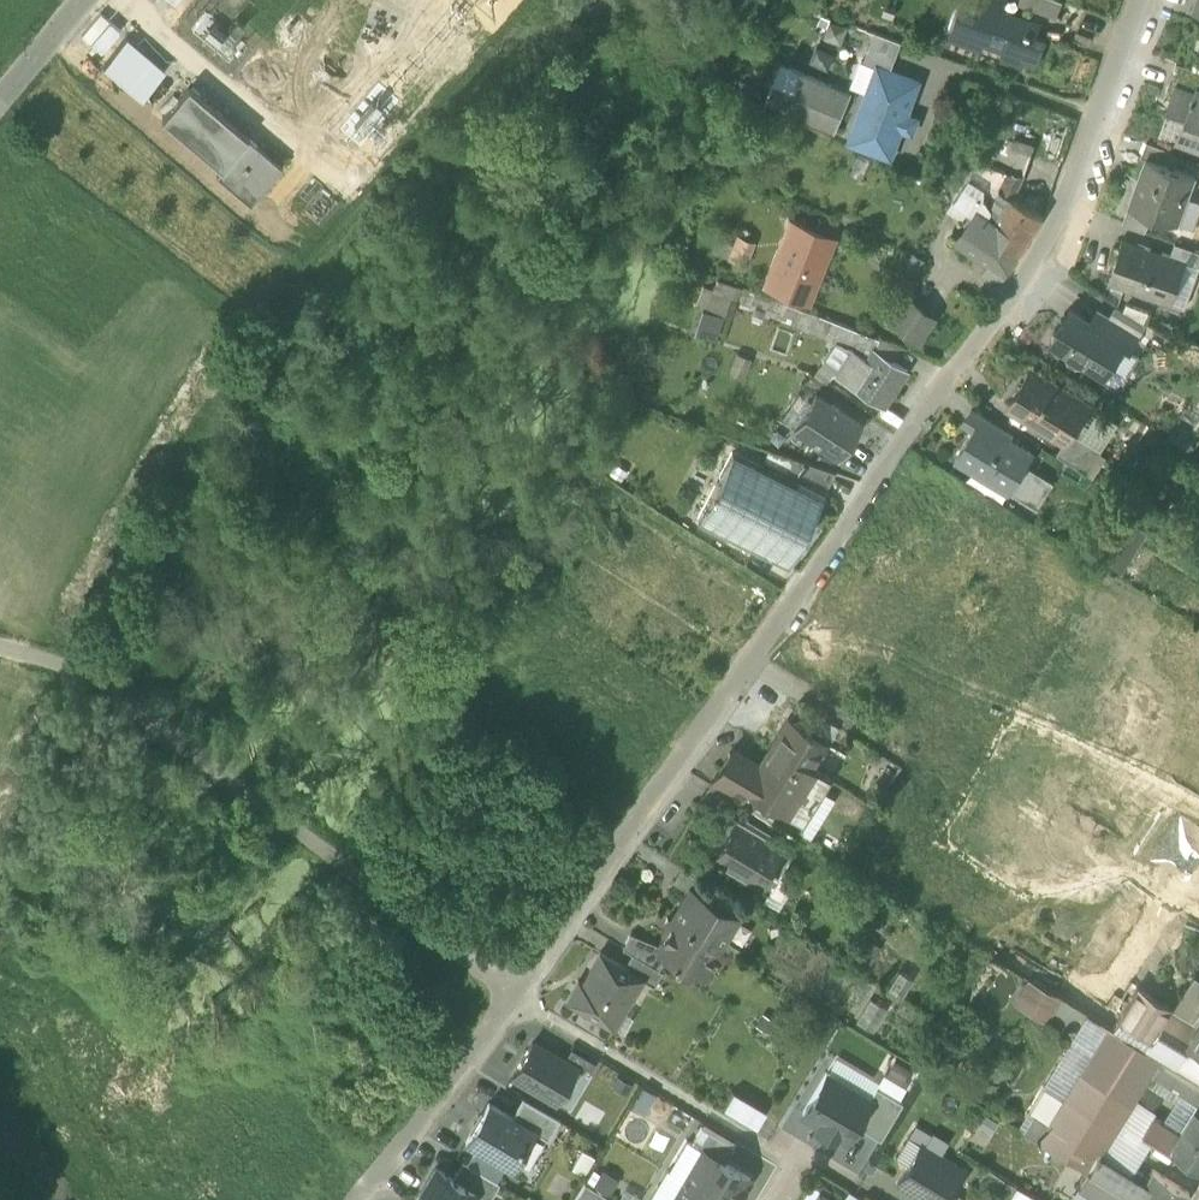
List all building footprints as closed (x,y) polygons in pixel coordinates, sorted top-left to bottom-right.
[(174,8),(181,0),(164,0),(174,8)] [(1021,66),(1023,60),(1037,65),(1047,38),(1036,34),(1041,20),(1004,6),(1006,0),(982,0),(978,12),(960,6),(949,36),(981,48),(984,42),(994,45),(998,34),(1009,39),(1001,59),(1021,66)] [(1059,16),(1064,0),(1063,0),(1021,0),(1020,2),(1059,16)] [(877,34),(873,44),(897,54),(902,42),(877,34)] [(128,37),(106,64),(143,95),(165,69),(128,37)] [(921,49),(930,52),(932,47),(923,43),(921,49)] [(890,71),(897,54),(873,44),(865,63),(877,68),(878,66),(890,71)] [(1179,97),(1182,89),(1194,93),(1197,85),(1198,86),(1198,71),(1176,62),(1165,92),(1179,97)] [(851,141),(892,156),(902,128),(911,132),(916,119),(907,116),(919,81),(890,71),(878,66),(877,68),(873,81),(869,92),(851,141)] [(795,68),(786,89),(793,93),(803,72),(795,68)] [(778,107),(833,131),(848,97),(829,89),(831,84),(803,72),(793,93),(786,89),(778,107)] [(859,89),(869,92),(873,81),(862,78),(859,89)] [(378,84),(340,131),(361,148),(399,100),(378,84)] [(829,89),(848,97),(850,93),(831,84),(829,89)] [(215,171),(250,201),(281,164),(187,85),(160,117),(219,167),(215,171)] [(1197,85),(1194,93),(1182,89),(1179,97),(1174,111),(1186,115),(1182,126),(1198,132),(1198,86),(1197,85)] [(1009,169),(1024,175),(1031,156),(1012,149),(1015,142),(1003,138),(994,162),(1009,169)] [(1147,156),(1170,164),(1174,151),(1146,141),(1140,156),(1146,159),(1147,156)] [(1034,150),(1015,142),(1012,149),(1031,156),(1034,150)] [(1152,212),(1171,219),(1180,195),(1183,196),(1184,193),(1188,195),(1195,174),(1170,164),(1147,156),(1146,159),(1138,182),(1142,184),(1135,204),(1131,202),(1130,204),(1152,212)] [(985,183),(999,189),(1009,169),(994,162),(987,179),(985,183)] [(995,224),(998,221),(998,220),(990,215),(999,189),(985,183),(987,179),(967,169),(955,198),(977,212),(978,212),(979,211),(995,224)] [(1024,175),(1009,169),(999,189),(1013,198),(1024,175)] [(1142,184),(1138,182),(1131,202),(1135,204),(1142,184)] [(1013,198),(999,189),(990,215),(998,220),(998,221),(1012,230),(1003,245),(1018,255),(1043,216),(1013,198)] [(1180,195),(1171,219),(1178,222),(1188,195),(1184,193),(1183,196),(1180,195)] [(1123,222),(1145,230),(1152,212),(1130,204),(1123,222)] [(997,286),(1018,255),(1003,245),(1012,230),(998,221),(995,224),(979,211),(978,212),(977,212),(957,242),(988,267),(983,276),(997,286)] [(791,224),(779,254),(788,257),(800,227),(791,224)] [(767,284),(809,300),(832,240),(800,227),(788,257),(779,254),(767,284)] [(729,262),(743,266),(751,242),(737,237),(729,262)] [(1112,281),(1170,302),(1185,260),(1171,255),(1124,238),(1109,280),(1112,281)] [(1198,266),(1198,250),(1176,241),(1171,255),(1185,260),(1198,266)] [(703,278),(695,301),(722,311),(730,287),(703,278)] [(892,321),(905,331),(921,308),(908,298),(892,321)] [(1116,304),(1110,315),(1141,334),(1147,324),(1116,304)] [(695,306),(688,331),(713,338),(720,313),(695,306)] [(935,318),(921,308),(905,331),(920,341),(935,318)] [(1084,360),(1108,374),(1126,345),(1127,343),(1102,328),(1091,321),(1071,308),(1051,339),(1068,350),(1070,357),(1078,362),(1084,360)] [(1102,328),(1110,315),(1098,308),(1091,321),(1102,328)] [(853,349),(867,358),(873,348),(874,349),(879,341),(880,339),(816,314),(811,325),(837,335),(838,343),(853,349)] [(1126,345),(1132,349),(1141,334),(1110,315),(1102,328),(1127,343),(1126,345)] [(825,363),(838,372),(853,349),(838,343),(825,363)] [(873,348),(867,358),(851,381),(849,384),(885,407),(908,372),(874,349),(873,348)] [(867,358),(853,349),(838,372),(851,381),(867,358)] [(1065,440),(1067,441),(1074,431),(1090,405),(1032,370),(1010,406),(1065,440)] [(861,425),(815,395),(793,427),(839,458),(861,425)] [(974,430),(985,437),(991,428),(994,423),(971,408),(962,423),(974,430)] [(1012,433),(994,423),(991,428),(1009,439),(1012,433)] [(986,469),(1013,486),(1027,464),(1033,454),(1009,439),(991,428),(985,437),(974,430),(956,458),(983,474),(986,469)] [(1057,453),(1088,472),(1102,448),(1074,431),(1067,441),(1065,440),(1057,453)] [(822,497),(732,451),(697,518),(788,565),(822,497)] [(835,473),(794,459),(786,474),(824,493),(835,473)] [(1027,464),(1013,486),(1010,491),(1037,508),(1054,481),(1027,464)] [(983,474),(1010,491),(1013,486),(986,469),(983,474)] [(1139,525),(1130,540),(1140,546),(1149,531),(1139,525)] [(1114,565),(1124,571),(1140,546),(1130,540),(1114,565)] [(787,719),(757,768),(756,770),(794,792),(794,791),(810,764),(825,741),(787,719)] [(730,752),(710,784),(736,800),(738,801),(748,784),(742,781),(752,765),(730,752)] [(828,775),(810,764),(794,791),(812,802),(828,775)] [(812,802),(794,791),(794,792),(756,770),(757,768),(752,765),(742,781),(748,784),(738,801),(794,835),(802,822),(814,829),(826,810),(812,802)] [(728,813),(736,800),(710,784),(702,797),(728,813)] [(710,858),(762,889),(772,872),(787,848),(735,817),(710,858)] [(691,890),(701,895),(708,884),(681,867),(672,881),(690,892),(691,890)] [(793,885),(772,872),(762,889),(757,897),(777,911),(793,885)] [(673,920),(719,947),(737,917),(701,895),(691,890),(690,892),(673,920)] [(691,972),(705,961),(709,963),(719,947),(673,920),(668,917),(663,933),(665,934),(658,946),(655,951),(666,957),(677,964),(688,973),(691,972)] [(623,949),(632,954),(658,970),(666,957),(655,951),(658,946),(631,934),(623,949)] [(867,938),(853,956),(868,967),(881,948),(867,938)] [(567,999),(605,1022),(623,992),(632,997),(643,980),(643,979),(624,968),(600,953),(582,982),(578,980),(567,999)] [(663,973),(658,970),(632,954),(624,968),(643,979),(643,980),(654,987),(663,973)] [(700,977),(709,963),(705,961),(691,972),(700,977)] [(1171,1008),(1196,1023),(1198,1018),(1198,978),(1192,973),(1171,1008)] [(1083,1011),(1028,978),(1013,1003),(1066,1036),(1083,1011)] [(1198,1047),(1198,1018),(1196,1023),(1171,1008),(1137,987),(1120,1015),(1118,1018),(1150,1037),(1159,1022),(1186,1039),(1198,1047)] [(623,992),(605,1022),(613,1027),(632,997),(623,992)] [(870,999),(856,1022),(873,1032),(886,1009),(870,999)] [(1083,1071),(1110,1028),(1086,1013),(1042,1085),(1065,1099),(1083,1071)] [(1150,1037),(1118,1018),(1111,1029),(1159,1058),(1168,1063),(1170,1065),(1186,1039),(1159,1022),(1150,1037)] [(1131,1102),(1150,1072),(1159,1058),(1111,1029),(1110,1028),(1083,1071),(1131,1102)] [(1186,1039),(1170,1065),(1191,1078),(1198,1082),(1198,1047),(1186,1039)] [(564,1062),(532,1043),(513,1075),(557,1101),(576,1069),(564,1062)] [(596,1064),(571,1050),(564,1062),(576,1069),(589,1077),(596,1064)] [(1168,1063),(1159,1058),(1150,1072),(1157,1077),(1159,1078),(1168,1063)] [(1170,1065),(1168,1063),(1159,1078),(1180,1092),(1182,1093),(1191,1078),(1170,1065)] [(1083,1071),(1065,1099),(1114,1128),(1131,1102),(1083,1071)] [(868,1098),(826,1073),(802,1113),(818,1122),(816,1126),(834,1137),(836,1133),(846,1139),(855,1124),(870,1099),(868,1098)] [(1159,1078),(1157,1077),(1151,1087),(1174,1102),(1180,1092),(1159,1078)] [(1198,1104),(1198,1082),(1191,1078),(1182,1093),(1198,1104)] [(1050,1124),(1065,1099),(1042,1085),(1017,1126),(1023,1131),(1033,1114),(1050,1124)] [(875,1086),(868,1098),(870,1099),(855,1124),(880,1139),(902,1102),(875,1086)] [(767,1111),(733,1091),(723,1108),(757,1128),(767,1111)] [(1182,1093),(1180,1092),(1174,1102),(1162,1121),(1179,1132),(1194,1109),(1198,1112),(1198,1104),(1182,1093)] [(560,1121),(523,1098),(512,1117),(536,1131),(535,1133),(548,1141),(560,1121)] [(1098,1154),(1114,1128),(1065,1099),(1050,1124),(1039,1140),(1088,1169),(1088,1170),(1098,1154)] [(1131,1102),(1114,1128),(1146,1148),(1152,1138),(1141,1132),(1152,1115),(1131,1102)] [(512,1117),(489,1103),(465,1142),(512,1170),(513,1170),(535,1133),(536,1131),(512,1117)] [(1198,1169),(1198,1112),(1194,1109),(1179,1132),(1162,1121),(1152,1115),(1141,1132),(1152,1138),(1198,1169)] [(1039,1140),(1050,1124),(1033,1114),(1023,1131),(1039,1140)] [(734,1147),(701,1127),(692,1143),(703,1150),(714,1157),(725,1163),(734,1147)] [(1134,1168),(1146,1148),(1114,1128),(1098,1154),(1120,1167),(1124,1162),(1134,1168)] [(908,1165),(920,1144),(908,1136),(895,1157),(908,1165)] [(924,1199),(946,1199),(964,1170),(920,1144),(908,1165),(897,1183),(924,1199)] [(703,1150),(686,1180),(719,1199),(737,1199),(750,1178),(725,1163),(714,1157),(703,1150)] [(583,1152),(573,1169),(584,1175),(593,1157),(583,1152)] [(1088,1170),(1138,1199),(1184,1199),(1189,1192),(1152,1168),(1147,1176),(1134,1168),(1124,1162),(1120,1167),(1098,1154),(1088,1170)] [(463,1162),(453,1179),(478,1194),(477,1194),(487,1199),(491,1199),(500,1185),(463,1162)] [(588,1184),(606,1193),(614,1176),(597,1167),(588,1184)] [(436,1169),(417,1199),(474,1199),(477,1194),(478,1194),(453,1179),(436,1169)] [(1088,1170),(1088,1169),(1077,1186),(1096,1198),(1099,1199),(1138,1199),(1088,1170)] [(650,1199),(674,1199),(685,1181),(667,1170),(649,1199),(650,1199)] [(686,1180),(685,1181),(674,1199),(719,1199),(686,1180)] [(610,1198),(585,1183),(575,1199),(608,1199),(610,1198)] [(1011,1199),(1036,1199),(1037,1198),(1018,1186),(1010,1199),(1011,1199)] [(1096,1198),(1077,1186),(1068,1199),(1094,1199),(1096,1198)]
